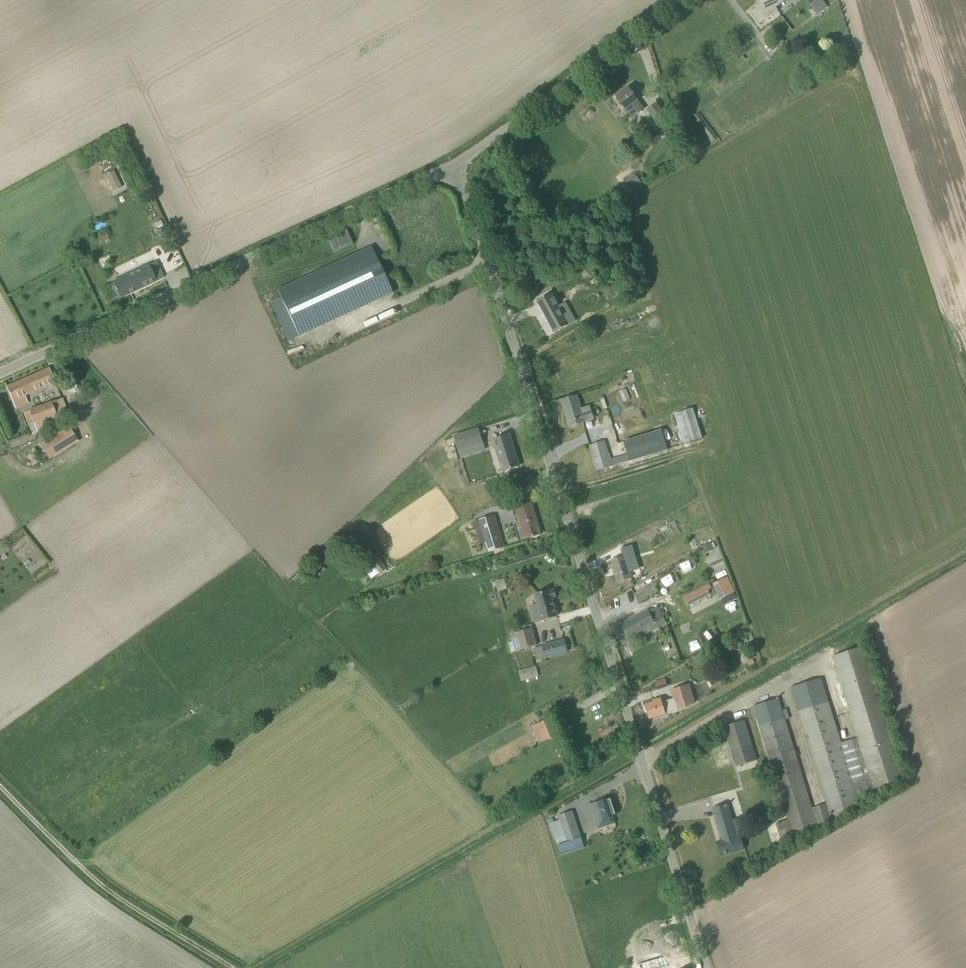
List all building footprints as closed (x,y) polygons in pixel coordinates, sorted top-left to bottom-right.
[(784,0),(760,0),(758,2),(760,1),(762,3),(750,12),(760,25),(778,11),(776,8),(785,1),(784,0)] [(817,14),(827,7),(822,0),(807,0),(813,8),(810,10),(814,16),(817,14)] [(773,51),(778,47),(773,41),(769,44),(773,51)] [(617,96),(632,117),(644,108),(629,87),(617,96)] [(674,128),(668,120),(656,103),(647,110),(665,134),(674,128)] [(698,112),(691,117),(712,143),(718,138),(698,112)] [(106,174),(114,191),(122,187),(114,170),(106,174)] [(633,171),(623,178),(631,189),(641,182),(633,171)] [(106,231),(99,234),(103,241),(109,238),(106,231)] [(371,247),(277,290),(279,293),(281,297),(270,302),(288,341),(392,293),(371,247)] [(120,298),(156,281),(163,277),(156,262),(148,265),(112,282),(114,286),(112,287),(116,295),(118,294),(120,298)] [(615,291),(609,294),(611,299),(617,296),(615,291)] [(569,325),(552,293),(538,301),(555,333),(569,325)] [(24,395),(54,382),(49,369),(7,387),(12,400),(13,400),(16,407),(28,402),(24,395)] [(576,396),(562,400),(570,426),(584,422),(584,421),(593,418),(589,405),(580,408),(576,396)] [(56,415),(58,421),(70,417),(63,398),(24,413),(28,424),(34,422),(34,424),(56,415)] [(693,408),(675,413),(684,444),(703,438),(693,408)] [(77,441),(69,427),(41,444),(50,458),(77,441)] [(483,442),(479,428),(453,436),(458,450),(483,442)] [(514,456),(511,446),(513,445),(510,435),(493,440),(503,471),(520,466),(516,455),(514,456)] [(606,441),(599,443),(590,446),(597,471),(607,468),(630,461),(627,454),(611,459),(606,441)] [(517,507),(526,539),(541,534),(531,503),(517,507)] [(494,516),(479,521),(474,523),(480,543),(486,542),(489,551),(504,547),(494,516)] [(628,545),(633,561),(650,556),(645,540),(628,545)] [(713,551),(710,543),(702,547),(705,554),(713,551)] [(666,555),(649,565),(652,571),(670,562),(666,555)] [(378,556),(369,563),(378,574),(386,567),(378,556)] [(631,578),(625,557),(612,561),(618,582),(631,578)] [(322,571),(315,565),(311,571),(317,576),(322,571)] [(713,584),(720,599),(735,592),(728,577),(713,584)] [(708,590),(712,588),(709,583),(684,596),(688,605),(710,594),(708,590)] [(655,586),(645,591),(636,596),(639,602),(658,591),(655,586)] [(554,589),(535,595),(539,608),(532,610),(536,622),(558,616),(552,596),(556,595),(554,589)] [(666,622),(662,614),(657,605),(648,610),(613,629),(622,646),(632,641),(629,636),(635,633),(637,637),(643,633),(643,635),(666,622)] [(512,641),(515,651),(537,644),(532,624),(523,627),(523,630),(510,634),(512,641)] [(564,639),(533,648),(537,661),(568,652),(564,639)] [(789,819),(776,823),(781,837),(793,834),(816,827),(814,819),(816,818),(818,826),(833,822),(831,814),(833,814),(835,818),(844,816),(842,811),(860,805),(857,797),(875,792),(874,787),(905,778),(864,646),(833,655),(871,778),(865,780),(852,738),(841,742),(821,678),(792,687),(827,803),(813,808),(786,720),(789,718),(787,709),(783,710),(779,698),(754,706),(789,819)] [(520,680),(538,677),(536,666),(519,669),(520,680)] [(646,713),(648,713),(650,718),(687,707),(687,706),(695,703),(690,685),(671,691),(675,701),(663,705),(661,699),(652,702),(653,703),(646,705),(647,708),(645,709),(646,713)] [(547,719),(536,724),(543,741),(554,736),(547,719)] [(724,727),(732,752),(737,766),(757,760),(744,721),(724,727)] [(603,819),(605,826),(615,822),(613,816),(616,815),(610,798),(591,805),(593,812),(596,822),(603,819)] [(737,836),(727,804),(713,809),(723,840),(717,842),(722,856),(744,849),(740,835),(737,836)] [(572,810),(558,815),(567,842),(582,837),(572,810)] [(574,841),(558,847),(561,856),(577,850),(574,841)]
